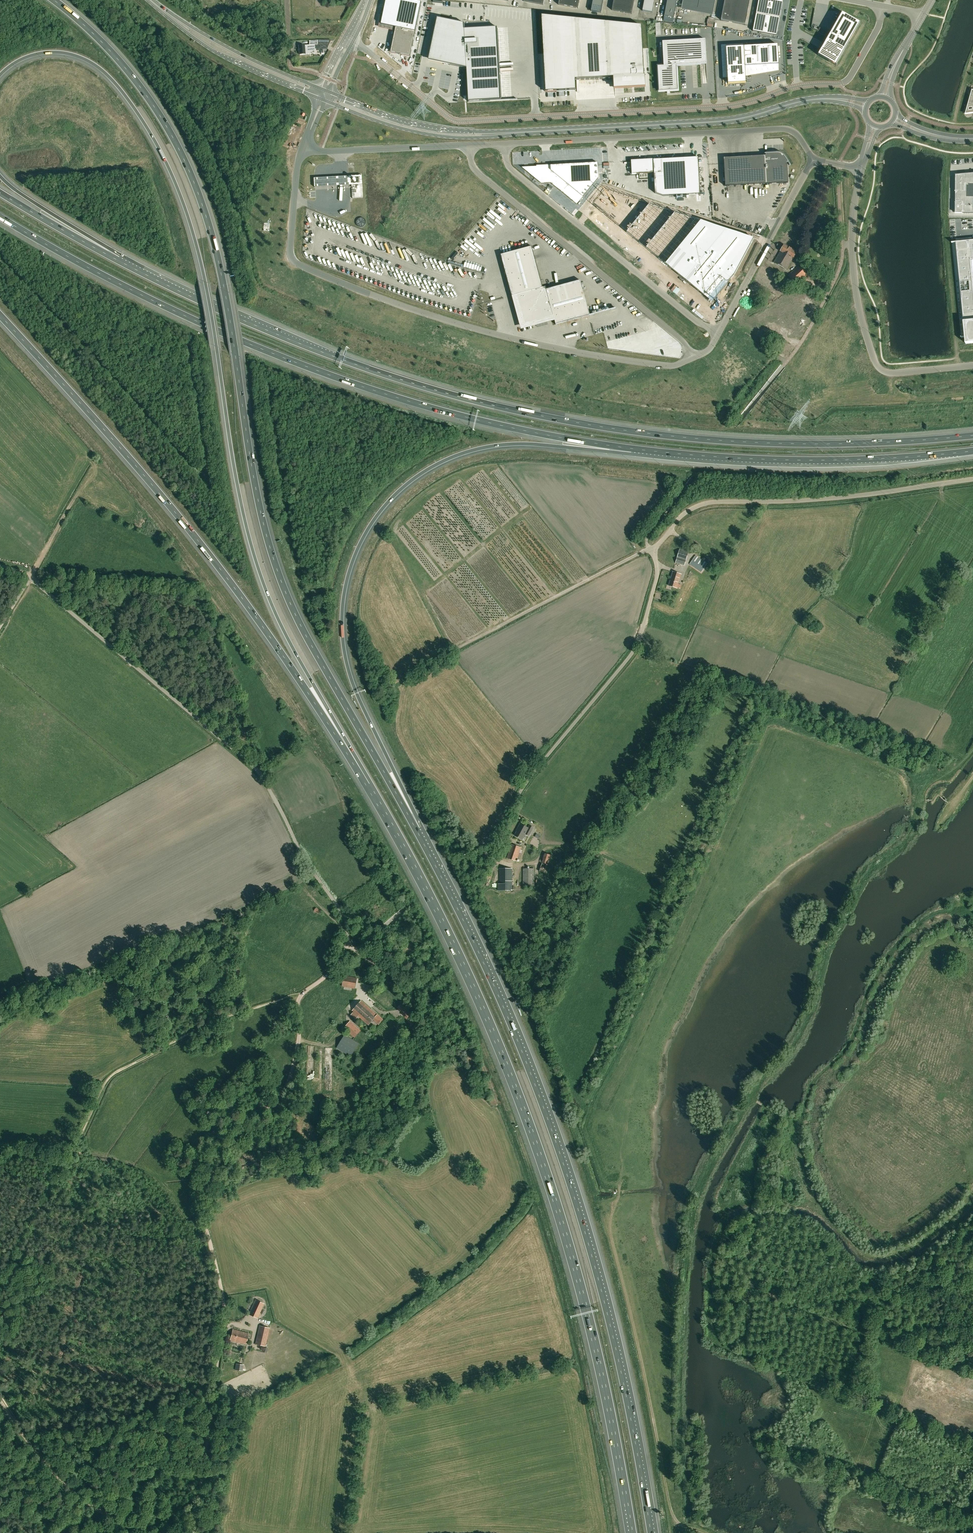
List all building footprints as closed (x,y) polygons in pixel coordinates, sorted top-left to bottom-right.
[(381,24),(396,27),(395,32),(391,49),(391,52),(396,53),(401,54),(410,56),(421,2),(413,0),(386,0),(383,15),(381,24)] [(559,4),(578,8),(580,0),(559,0),(559,4)] [(601,13),(603,0),(593,0),(591,11),(601,13)] [(634,0),(614,0),(612,10),(632,14),(634,0)] [(642,11),(652,13),(655,0),(644,0),(642,11)] [(664,16),(674,18),(677,0),(667,0),(664,16)] [(682,6),(698,9),(699,0),(683,0),(682,6)] [(715,0),(699,0),(698,9),(713,12),(715,0)] [(721,20),(745,25),(750,0),(725,0),(721,20)] [(778,36),(785,2),(776,0),(760,0),(754,32),(778,36)] [(842,13),(818,55),(836,65),(860,23),(842,13)] [(642,26),(542,15),(546,91),(577,90),(576,79),(615,77),(615,88),(645,86),(642,26)] [(437,18),(429,61),(467,69),(469,102),(502,101),(498,28),(465,29),(464,24),(459,22),(437,18)] [(667,91),(667,93),(670,93),(670,91),(678,90),(677,66),(700,64),(700,60),(706,60),(705,39),(662,42),(664,66),(658,66),(659,91),(667,91)] [(311,45),(308,45),(304,45),(299,45),(300,54),(305,54),(315,53),(315,49),(321,48),(327,48),(330,42),(329,42),(330,41),(324,40),(321,40),(310,40),(310,45),(311,45)] [(778,45),(726,48),(728,84),(746,83),(745,66),(779,65),(778,45)] [(759,156),(724,158),(725,186),(788,183),(787,164),(788,163),(789,165),(790,166),(790,165),(786,158),(785,157),(784,156),(783,155),(782,154),(781,154),(780,153),(779,153),(778,153),(777,153),(774,153),(774,151),(772,151),(772,153),(765,154),(765,156),(759,156)] [(638,158),(638,176),(658,176),(658,158),(638,158)] [(536,166),(521,167),(542,184),(551,184),(577,205),(599,179),(598,163),(561,165),(561,164),(536,165),(536,166)] [(956,199),(956,213),(972,213),(972,174),(956,175),(956,199)] [(362,175),(314,178),(314,187),(363,184),(362,175)] [(592,203),(592,204),(593,205),(711,301),(734,274),(753,238),(604,189),(593,202),(592,203)] [(957,252),(961,291),(966,337),(965,337),(961,337),(961,338),(966,337),(967,337),(968,343),(966,343),(972,343),(972,241),(972,250),(957,252)] [(786,270),(792,259),(793,259),(797,252),(784,245),(780,251),(774,262),(786,270)] [(535,321),(553,316),(556,324),(590,315),(580,280),(546,289),(546,287),(543,287),(532,246),(501,255),(512,296),(516,295),(524,324),(532,322),(532,323),(535,323),(535,321)] [(788,276),(796,285),(807,275),(798,266),(788,276)] [(786,296),(782,303),(793,309),(797,303),(786,296)] [(782,303),(778,309),(789,316),(793,309),(782,303)] [(742,307),(734,317),(740,322),(748,312),(742,307)] [(778,309),(774,316),(785,322),(789,316),(778,309)] [(829,314),(829,319),(839,320),(840,310),(834,309),(833,314),(829,314)] [(840,310),(839,320),(849,322),(849,316),(850,317),(850,316),(845,316),(846,311),(840,310)] [(748,312),(740,322),(746,327),(754,317),(748,312)] [(774,316),(771,323),(782,329),(785,322),(774,316)] [(754,317),(746,327),(752,332),(760,322),(754,317)] [(760,322),(752,332),(758,336),(766,326),(760,322)] [(822,333),(820,343),(835,345),(837,335),(826,334),(826,333),(822,333)] [(837,335),(835,345),(850,347),(851,337),(852,337),(847,336),(837,335)] [(820,348),(819,353),(834,355),(835,345),(820,343),(820,348)] [(835,345),(834,355),(848,357),(850,347),(835,345)] [(834,355),(833,365),(847,367),(848,357),(834,355)] [(676,562),(684,565),(688,552),(680,549),(677,558),(676,562)] [(703,560),(697,556),(696,555),(690,563),(691,563),(690,564),(697,569),(697,568),(703,560)] [(681,574),(673,572),(669,585),(677,588),(681,574)] [(515,835),(522,839),(524,836),(526,834),(529,836),(534,828),(530,825),(528,828),(520,824),(518,828),(519,828),(515,835)] [(523,850),(520,849),(521,847),(512,844),(507,858),(517,861),(518,857),(521,858),(523,850)] [(555,856),(545,853),(539,871),(549,874),(552,867),(550,866),(551,862),(553,863),(555,856)] [(534,886),(534,868),(523,868),(523,886),(534,886)] [(512,869),(499,869),(500,883),(498,883),(498,890),(512,890),(512,869)] [(355,988),(357,978),(344,976),(343,986),(355,988)] [(353,1010),(354,1011),(351,1015),(356,1019),(359,1016),(369,1025),(373,1019),(379,1024),(383,1019),(377,1015),(361,1001),(353,1010)] [(418,1022),(402,1003),(397,1007),(412,1026),(418,1022)] [(350,1021),(344,1028),(355,1038),(361,1030),(350,1021)] [(337,1048),(337,1049),(347,1055),(347,1054),(351,1056),(359,1043),(345,1035),(337,1048)] [(255,1300),(249,1314),(257,1318),(264,1303),(255,1300)] [(266,1346),(270,1328),(260,1325),(255,1344),(266,1346)] [(249,1333),(233,1329),(230,1340),(246,1344),(249,1333)]
